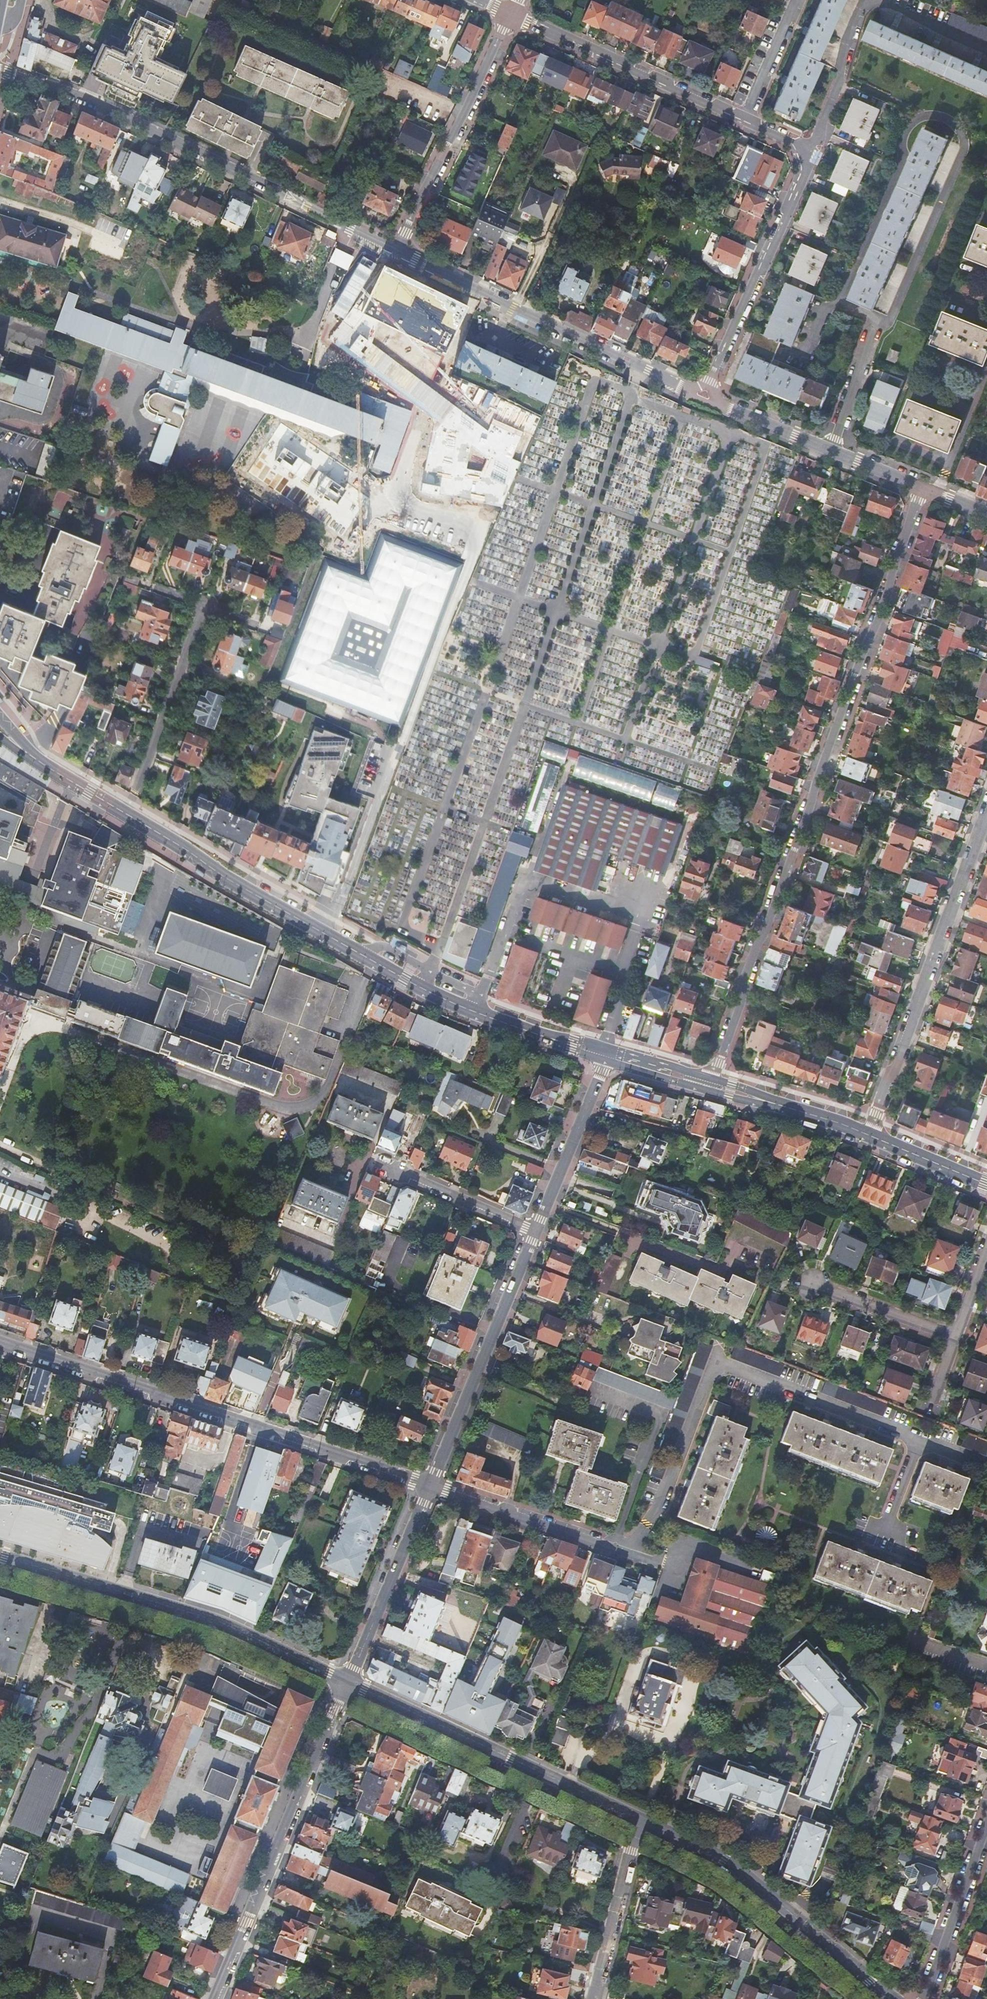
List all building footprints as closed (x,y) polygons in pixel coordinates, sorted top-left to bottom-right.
[(56,3),(100,21),(109,0),(58,0),(56,3)] [(188,12),(192,3),(185,0),(148,0),(186,17),(188,12)] [(204,19),(212,0),(194,0),(192,3),(188,12),(204,19)] [(276,14),(282,1),(279,0),(277,0),(270,17),(274,19),(276,14)] [(393,10),(398,0),(373,0),(373,1),(393,10)] [(393,10),(406,16),(413,0),(398,0),(393,10)] [(423,0),(413,0),(406,16),(419,21),(427,2),(423,0)] [(809,29),(805,27),(803,33),(806,35),(788,78),(784,76),(781,83),(785,85),(774,110),(788,116),(787,118),(793,121),(794,119),(797,120),(822,63),(818,61),(844,0),(821,0),(809,29)] [(627,9),(611,1),(607,9),(599,26),(615,34),(627,9)] [(427,2),(419,21),(431,27),(433,22),(440,8),(427,2)] [(599,26),(607,9),(592,2),(584,20),(599,27),(599,26)] [(951,2),(948,11),(953,13),(956,4),(951,2)] [(431,27),(431,28),(442,33),(441,35),(449,39),(453,30),(452,29),(460,13),(444,6),(436,23),(433,22),(431,27)] [(642,16),(627,9),(615,34),(631,41),(639,22),(642,16)] [(164,100),(172,104),(173,103),(187,73),(177,69),(177,70),(154,60),(160,47),(162,48),(165,40),(171,27),(173,22),(146,11),(143,18),(139,17),(137,21),(130,37),(127,45),(129,46),(124,56),(122,55),(110,50),(111,49),(110,48),(102,45),(92,68),(88,75),(97,79),(98,78),(110,83),(108,86),(105,95),(135,108),(142,92),(143,89),(157,95),(156,97),(164,100)] [(739,27),(759,36),(767,20),(747,11),(739,27)] [(953,13),(948,25),(986,41),(986,27),(982,25),(968,19),(953,13)] [(31,16),(25,38),(39,44),(42,34),(44,28),(41,27),(43,20),(40,19),(41,15),(35,14),(34,17),(31,16)] [(274,19),(288,25),(290,20),(276,14),(274,19)] [(642,16),(639,22),(640,22),(632,42),(651,51),(660,31),(650,27),(652,21),(642,16)] [(126,35),(130,37),(137,21),(133,19),(126,35)] [(986,94),(986,71),(978,67),(979,64),(974,61),(973,65),(937,49),(939,46),(934,44),(932,47),(897,32),(898,28),(893,26),(891,29),(873,21),(865,40),(986,94)] [(460,43),(458,42),(452,55),(465,62),(472,48),(474,49),(482,30),(469,24),(460,43)] [(174,29),(171,27),(165,40),(168,42),(174,29)] [(318,40),(326,43),(332,31),(324,27),(318,40)] [(672,58),(681,38),(664,30),(655,50),(672,58)] [(44,46),(48,36),(42,34),(39,44),(44,46)] [(44,46),(75,60),(76,61),(77,58),(76,53),(77,49),(79,48),(80,47),(80,45),(79,44),(77,44),(76,44),(75,45),(74,46),(49,35),(48,36),(44,46)] [(18,66),(31,71),(34,58),(37,58),(37,60),(39,61),(41,57),(71,71),(75,60),(44,46),(39,44),(25,38),(18,66)] [(712,52),(682,38),(673,58),(703,72),(712,52)] [(111,46),(110,48),(111,49),(110,50),(122,55),(124,56),(129,46),(127,45),(125,44),(122,51),(111,46)] [(259,81),(257,85),(264,88),(266,84),(308,103),(306,107),(308,108),(313,110),(315,106),(335,115),(338,117),(349,92),(322,80),(246,46),(235,71),(238,72),(259,81)] [(528,79),(539,55),(518,46),(508,69),(528,79)] [(177,70),(177,69),(178,66),(159,58),(163,48),(162,48),(160,47),(154,60),(177,70)] [(565,86),(573,67),(561,62),(554,59),(541,53),(532,73),(564,87),(565,86)] [(395,72),(409,77),(414,63),(400,58),(395,72)] [(713,80),(731,88),(733,88),(740,72),(721,63),(713,80)] [(428,88),(436,91),(439,83),(446,68),(438,64),(438,65),(439,65),(428,88)] [(573,67),(565,86),(572,89),(571,92),(575,94),(577,91),(584,95),(593,76),(573,67)] [(237,75),(257,85),(259,81),(238,72),(237,75)] [(97,79),(96,81),(108,86),(110,83),(98,78),(97,79)] [(593,96),(607,102),(607,101),(614,86),(598,79),(594,88),(596,89),(593,96)] [(436,91),(435,92),(447,97),(451,89),(439,83),(436,91)] [(266,84),(264,88),(306,107),(308,103),(266,84)] [(614,86),(607,101),(627,110),(634,95),(614,86)] [(163,102),(164,100),(156,97),(157,95),(143,89),(142,92),(163,102)] [(627,110),(644,118),(653,100),(635,92),(634,95),(627,110)] [(59,104),(42,97),(34,119),(50,126),(56,111),(59,104)] [(215,108),(259,130),(261,126),(202,98),(200,102),(215,108)] [(738,377),(798,402),(799,399),(808,379),(772,364),(781,343),(792,347),(814,295),(805,291),(809,283),(814,286),(828,254),(822,252),(829,236),(824,233),(838,204),(843,206),(850,190),(855,192),(869,161),(864,158),(871,142),(866,140),(880,110),(885,112),(888,104),(874,98),(871,106),(861,101),(847,132),(857,137),(829,199),(819,195),(805,225),(815,230),(786,296),(769,337),(756,332),(738,377)] [(212,137),(249,155),(250,156),(262,131),(259,130),(215,108),(200,102),(199,101),(187,126),(188,126),(212,137)] [(333,119),(335,115),(315,106),(313,110),(333,119)] [(658,106),(648,128),(647,129),(670,139),(681,116),(658,106)] [(50,126),(48,132),(62,138),(71,117),(56,111),(50,126)] [(91,169),(101,174),(119,130),(82,113),(73,134),(94,143),(93,145),(97,146),(98,145),(105,148),(102,156),(97,155),(91,169)] [(18,129),(16,138),(28,143),(31,135),(38,138),(36,146),(42,148),(48,132),(50,126),(34,119),(27,117),(21,130),(18,129)] [(398,142),(411,148),(412,145),(424,151),(432,134),(407,123),(398,142)] [(491,151),(503,156),(515,129),(504,124),(495,145),(494,145),(491,151)] [(643,125),(634,145),(639,147),(647,129),(648,128),(643,125)] [(247,158),(249,155),(212,137),(188,126),(187,129),(247,158)] [(702,128),(693,146),(711,154),(720,136),(702,128)] [(874,310),(948,140),(924,129),(850,300),(874,310)] [(587,146),(556,131),(545,154),(576,169),(587,146)] [(15,179),(51,192),(54,185),(37,178),(10,169),(10,165),(15,146),(19,148),(18,151),(28,155),(32,144),(28,143),(16,138),(0,132),(0,173),(15,179)] [(69,144),(65,157),(70,159),(76,146),(69,144)] [(154,145),(151,152),(162,156),(165,149),(154,145)] [(412,145),(411,148),(423,154),(424,151),(412,145)] [(42,148),(36,146),(34,151),(43,155),(46,149),(42,148)] [(747,147),(733,178),(747,185),(761,153),(747,147)] [(46,156),(62,162),(65,157),(48,150),(46,156)] [(323,191),(328,179),(271,152),(270,155),(274,157),(274,159),(276,159),(275,161),(280,163),(279,166),(294,172),(291,179),(294,180),(295,178),(323,191)] [(600,163),(606,175),(614,171),(631,173),(630,176),(641,177),(643,156),(621,153),(620,158),(612,157),(600,163)] [(667,169),(670,161),(652,153),(649,160),(667,169)] [(761,153),(747,185),(756,189),(757,189),(765,193),(768,187),(774,174),(777,175),(778,174),(777,173),(782,163),(761,153)] [(153,154),(138,181),(156,191),(167,169),(159,165),(162,159),(153,154)] [(667,169),(665,173),(672,176),(677,165),(670,161),(667,169)] [(108,183),(128,191),(136,173),(116,165),(108,183)] [(772,189),(777,175),(774,174),(768,187),(772,189)] [(362,202),(389,215),(399,194),(372,182),(362,202)] [(530,187),(521,208),(543,219),(551,201),(560,205),(567,190),(558,186),(553,197),(530,187)] [(180,187),(169,208),(180,214),(180,215),(189,220),(191,216),(200,198),(192,195),(187,192),(188,190),(180,187)] [(757,189),(756,189),(753,196),(767,202),(770,195),(765,193),(757,189)] [(315,201),(329,208),(332,199),(319,193),(315,201)] [(747,193),(739,209),(742,210),(757,217),(758,215),(760,216),(763,210),(761,209),(764,201),(747,193)] [(239,234),(252,206),(232,196),(218,225),(239,234)] [(204,222),(212,226),(221,206),(200,197),(200,198),(191,216),(204,222)] [(484,203),(472,231),(470,236),(484,242),(496,247),(503,230),(504,229),(507,221),(510,214),(493,206),(484,203)] [(726,212),(735,215),(738,207),(730,203),(726,212)] [(757,217),(742,210),(733,227),(753,236),(761,218),(757,217)] [(68,231),(0,213),(0,250),(59,266),(68,231)] [(189,220),(187,223),(201,229),(204,222),(191,216),(189,220)] [(470,236),(472,231),(446,220),(437,242),(462,253),(470,236)] [(289,225),(280,221),(271,241),(279,245),(278,246),(292,253),(293,257),(299,260),(301,259),(301,258),(302,258),(313,236),(289,224),(289,225)] [(507,221),(504,229),(518,235),(521,227),(507,221)] [(986,266),(986,230),(979,227),(967,258),(986,266)] [(503,230),(496,247),(495,249),(487,266),(484,273),(493,277),(504,253),(502,252),(504,247),(510,249),(515,236),(503,230)] [(757,244),(736,234),(733,242),(721,236),(711,257),(719,261),(717,266),(718,270),(720,272),(722,275),(726,275),(730,275),(733,272),(744,247),(754,251),(757,244)] [(515,288),(526,262),(510,254),(498,280),(515,288)] [(468,306),(385,266),(363,312),(446,354),(468,306)] [(576,271),(566,267),(555,291),(580,303),(589,283),(574,276),(576,271)] [(623,311),(639,275),(628,270),(626,275),(619,272),(616,279),(612,286),(604,304),(622,312),(623,311)] [(706,299),(706,301),(718,306),(721,301),(724,303),(728,294),(712,287),(708,296),(705,295),(704,298),(706,299)] [(370,438),(384,401),(357,392),(355,399),(305,381),(222,351),(219,359),(181,345),(185,334),(176,331),(175,334),(126,316),(121,329),(72,311),(76,298),(67,295),(57,325),(56,327),(55,329),(171,371),(170,375),(165,373),(159,389),(157,389),(154,390),(152,390),(150,391),(148,392),(146,394),(145,396),(144,398),(144,400),(143,403),(144,405),(144,407),(145,409),(147,411),(148,413),(150,414),(154,415),(152,419),(160,422),(147,459),(167,467),(184,420),(182,415),(184,408),(186,404),(189,406),(200,376),(273,403),(370,438)] [(326,332),(349,340),(362,305),(340,297),(326,332)] [(713,322),(716,315),(702,308),(695,324),(692,323),(691,326),(694,327),(693,329),(706,334),(708,330),(711,331),(715,323),(713,322)] [(592,330),(595,322),(570,311),(567,312),(563,320),(591,332),(592,330)] [(637,317),(623,311),(622,312),(621,314),(619,319),(618,322),(613,332),(627,338),(637,317)] [(592,330),(610,339),(613,332),(618,322),(600,313),(595,322),(592,330)] [(934,340),(932,345),(984,364),(986,358),(986,330),(945,314),(935,336),(933,335),(931,339),(934,340)] [(659,345),(667,329),(661,326),(665,318),(657,315),(654,323),(644,319),(637,335),(659,345)] [(659,345),(656,352),(673,360),(677,352),(683,355),(687,347),(675,341),(679,333),(667,327),(667,329),(659,345)] [(466,342),(458,365),(467,369),(468,366),(543,400),(543,401),(545,401),(554,381),(552,381),(535,374),(536,372),(530,369),(530,368),(529,367),(527,370),(493,355),(494,353),(487,350),(488,349),(486,348),(485,351),(466,342)] [(891,350),(888,359),(896,363),(900,354),(891,350)] [(380,361),(378,368),(391,372),(393,365),(380,361)] [(17,383),(12,403),(44,412),(55,372),(31,366),(28,378),(0,370),(0,379),(17,383)] [(875,403),(865,426),(883,433),(900,390),(903,382),(889,377),(886,384),(879,381),(871,401),(875,403)] [(831,388),(808,378),(808,379),(799,399),(822,409),(831,388)] [(983,400),(977,414),(984,416),(986,409),(986,401),(983,400)] [(394,455),(410,411),(384,401),(370,438),(382,442),(380,450),(374,465),(389,470),(394,455)] [(962,421),(910,401),(898,432),(950,452),(962,421)] [(417,489),(492,512),(514,444),(499,439),(499,441),(454,427),(456,423),(440,418),(417,489)] [(368,497),(276,430),(249,471),(343,536),(368,497)] [(36,477),(49,481),(59,447),(47,443),(36,477)] [(981,484),(986,469),(986,466),(965,457),(958,474),(981,484)] [(785,487),(776,509),(784,512),(781,519),(793,524),(797,516),(790,514),(798,492),(808,496),(816,475),(813,474),(812,476),(802,472),(802,470),(793,466),(785,487)] [(977,493),(986,497),(986,469),(981,484),(977,493)] [(816,475),(808,496),(817,499),(825,478),(816,475)] [(847,489),(832,483),(821,512),(844,521),(841,530),(834,527),(828,542),(835,545),(840,531),(855,536),(858,527),(854,526),(861,507),(851,504),(853,496),(846,494),(847,489)] [(868,508),(890,516),(897,499),(874,490),(868,508)] [(927,517),(921,533),(935,538),(954,545),(956,538),(942,533),(945,523),(927,517)] [(178,524),(176,530),(183,533),(184,532),(190,534),(192,529),(178,524)] [(12,660),(9,668),(23,673),(19,685),(32,690),(29,697),(58,708),(60,703),(72,708),(81,692),(87,675),(72,670),(75,663),(47,653),(44,661),(31,655),(44,620),(61,626),(66,613),(69,614),(74,601),(77,603),(82,589),(85,590),(96,562),(93,561),(99,547),(60,528),(40,583),(46,586),(36,613),(6,602),(3,610),(0,609),(0,655),(12,660)] [(986,542),(986,533),(975,528),(970,542),(957,537),(956,538),(954,545),(953,547),(952,549),(966,554),(967,551),(976,554),(980,545),(985,547),(986,542)] [(463,563),(380,532),(364,572),(325,557),(277,681),(401,728),(463,563)] [(921,533),(910,563),(929,570),(933,559),(928,557),(935,538),(921,533)] [(197,543),(187,569),(197,574),(198,571),(201,572),(202,574),(204,575),(208,574),(209,571),(208,568),(207,568),(210,560),(208,559),(213,545),(199,539),(197,543)] [(170,563),(187,569),(197,543),(189,540),(185,550),(176,547),(170,563)] [(138,548),(131,565),(147,571),(157,545),(149,542),(145,551),(138,548)] [(229,542),(224,556),(234,560),(239,545),(229,542)] [(878,558),(881,550),(864,543),(859,558),(876,564),(878,558)] [(840,553),(832,574),(846,579),(853,582),(856,573),(858,574),(863,561),(840,553)] [(982,556),(981,559),(975,576),(986,580),(986,558),(982,556)] [(910,563),(902,586),(911,590),(920,593),(921,593),(929,570),(910,563)] [(233,586),(243,590),(249,575),(251,569),(241,565),(239,571),(232,568),(229,576),(227,576),(226,578),(226,579),(226,580),(227,581),(227,582),(229,583),(231,582),(234,583),(233,586)] [(952,571),(950,577),(971,585),(973,579),(952,571)] [(125,581),(138,586),(141,578),(128,574),(125,581)] [(249,575),(243,590),(260,597),(267,581),(249,575)] [(846,579),(837,603),(859,610),(866,613),(874,589),(855,582),(853,582),(846,579)] [(136,594),(138,586),(125,581),(124,584),(122,588),(136,594)] [(791,588),(790,592),(783,609),(788,611),(790,612),(799,588),(792,586),(791,588)] [(272,617),(288,623),(297,597),(290,594),(291,592),(283,589),(282,593),(278,591),(271,609),(275,611),(272,617)] [(920,593),(911,590),(909,597),(904,611),(927,619),(934,598),(932,597),(921,593),(920,593)] [(146,621),(167,629),(170,620),(165,619),(167,612),(152,606),(153,603),(142,599),(135,617),(146,621)] [(837,603),(829,600),(825,611),(835,614),(831,627),(848,633),(853,619),(855,619),(859,610),(837,603)] [(963,608),(962,611),(975,615),(977,609),(964,605),(963,608)] [(788,611),(783,609),(774,633),(779,635),(788,611)] [(962,611),(957,625),(965,628),(966,628),(973,629),(974,630),(979,617),(975,615),(962,611)] [(117,614),(112,613),(111,616),(108,623),(107,624),(102,637),(107,638),(117,614)] [(893,635),(910,642),(913,634),(910,632),(914,619),(898,613),(895,622),(897,623),(893,635)] [(164,637),(167,629),(146,621),(140,635),(145,637),(142,645),(153,649),(159,635),(164,637)] [(813,631),(823,634),(819,644),(825,646),(825,647),(841,653),(845,643),(847,644),(850,635),(832,629),(816,623),(813,631)] [(955,631),(954,634),(963,637),(966,628),(965,628),(957,625),(955,631)] [(269,634),(281,639),(284,632),(272,627),(269,634)] [(219,648),(235,654),(240,643),(246,645),(249,643),(251,637),(250,633),(240,630),(237,631),(236,635),(234,634),(234,632),(233,631),(230,630),(227,631),(226,633),(227,635),(226,639),(222,638),(219,648)] [(949,640),(952,633),(946,630),(943,638),(949,640)] [(779,635),(774,633),(766,654),(772,656),(780,635),(779,635)] [(262,664),(271,667),(281,639),(269,634),(268,634),(264,643),(268,645),(262,664)] [(885,646),(906,654),(910,642),(893,635),(890,634),(885,646)] [(954,634),(949,646),(967,652),(971,640),(963,637),(954,634)] [(894,662),(902,665),(906,654),(885,646),(881,658),(894,662)] [(233,661),(235,654),(219,648),(214,659),(218,660),(217,663),(215,664),(214,666),(214,668),(215,669),(216,670),(217,670),(218,670),(219,670),(220,670),(221,669),(229,672),(230,670),(236,672),(236,674),(236,675),(243,678),(244,678),(248,667),(248,666),(233,661)] [(136,662),(129,680),(146,686),(152,669),(157,657),(140,651),(136,662)] [(835,675),(841,657),(823,651),(816,668),(835,675)] [(892,668),(894,662),(881,658),(877,656),(873,667),(881,670),(878,676),(890,680),(895,669),(892,668)] [(774,665),(763,661),(755,682),(760,684),(768,687),(772,677),(770,676),(774,665)] [(978,696),(985,698),(986,699),(986,673),(978,696)] [(835,699),(841,681),(824,675),(818,692),(810,689),(806,700),(821,706),(824,698),(828,700),(829,696),(835,699)] [(927,701),(934,682),(927,679),(921,694),(920,699),(927,701)] [(146,686),(129,680),(127,687),(120,685),(116,694),(131,700),(132,701),(133,702),(134,703),(135,703),(136,703),(137,702),(138,700),(138,698),(139,695),(142,697),(146,686)] [(893,689),(903,693),(905,685),(894,681),(891,689),(893,689)] [(931,697),(936,682),(934,682),(927,701),(929,702),(931,697)] [(893,689),(891,689),(876,683),(869,701),(875,703),(872,711),(874,712),(891,718),(894,709),(889,708),(893,696),(891,696),(893,689)] [(776,690),(768,687),(760,684),(753,702),(765,707),(770,696),(773,697),(776,690)] [(72,708),(62,729),(54,749),(65,754),(74,733),(68,730),(71,723),(81,727),(83,722),(78,719),(85,703),(102,710),(95,728),(104,732),(115,706),(81,692),(72,708)] [(201,696),(198,705),(218,712),(224,698),(208,692),(205,698),(201,696)] [(943,701),(931,697),(929,702),(928,705),(940,709),(943,701)] [(985,698),(984,699),(980,697),(977,703),(982,705),(977,718),(986,721),(986,699),(985,698)] [(218,712),(198,705),(195,713),(199,714),(197,721),(213,727),(218,712)] [(300,721),(304,710),(296,706),(292,717),(300,721)] [(801,720),(799,724),(799,726),(812,730),(815,731),(822,734),(824,727),(815,723),(816,721),(818,722),(822,712),(805,706),(800,719),(801,720)] [(872,717),(874,712),(872,711),(866,708),(857,732),(872,737),(878,723),(875,722),(876,718),(872,717)] [(974,721),(966,718),(957,742),(968,746),(969,746),(978,750),(982,740),(983,735),(986,726),(976,722),(974,721)] [(114,719),(105,740),(121,746),(130,725),(114,719)] [(792,744),(798,747),(808,750),(815,731),(812,730),(799,726),(793,743),(792,744)] [(345,839),(346,837),(349,827),(353,829),(360,808),(342,801),(341,805),(333,802),(335,799),(327,796),(331,787),(327,785),(331,775),(334,776),(337,768),(340,761),(345,763),(351,746),(346,744),(348,739),(348,738),(323,729),(322,732),(313,729),(301,764),(302,764),(298,775),(296,774),(285,797),(292,800),(291,805),(306,810),(307,806),(314,809),(322,812),(314,834),(317,835),(315,840),(312,839),(310,844),(258,822),(259,820),(256,819),(255,822),(239,858),(255,866),(261,852),(271,856),(272,854),(302,867),(297,881),(320,894),(323,887),(332,890),(334,886),(338,887),(350,852),(345,850),(342,849),(345,839)] [(187,732),(181,749),(182,749),(179,758),(198,765),(201,756),(199,755),(203,745),(205,747),(208,740),(187,732)] [(865,759),(872,737),(857,732),(849,753),(865,759)] [(784,739),(781,747),(796,753),(798,747),(792,744),(793,743),(784,739)] [(543,756),(567,761),(571,745),(546,740),(543,756)] [(969,746),(966,755),(963,754),(961,758),(958,757),(954,767),(956,768),(967,772),(976,775),(978,776),(984,762),(986,753),(978,750),(969,746)] [(781,747),(779,747),(776,755),(773,754),(768,766),(777,770),(796,777),(799,768),(797,767),(795,767),(796,764),(798,764),(801,755),(796,753),(781,747)] [(678,805),(683,784),(580,756),(574,777),(678,805)] [(867,762),(849,756),(843,772),(861,779),(862,777),(862,776),(867,762)] [(538,832),(561,767),(546,762),(523,827),(538,832)] [(7,861),(17,833),(26,835),(29,827),(34,829),(41,812),(36,811),(36,804),(45,790),(0,763),(0,788),(29,805),(22,819),(0,811),(0,859),(7,861)] [(122,766),(117,780),(129,785),(134,770),(122,766)] [(163,807),(175,814),(190,773),(175,767),(166,792),(172,795),(170,800),(166,802),(163,807)] [(970,794),(976,775),(967,772),(956,768),(950,786),(970,794)] [(777,770),(771,786),(791,794),(797,777),(796,777),(777,770)] [(887,789),(896,793),(903,775),(893,772),(887,789)] [(864,801),(869,803),(873,792),(873,791),(840,779),(836,791),(841,792),(852,796),(864,801)] [(570,881),(599,796),(567,785),(538,870),(570,881)] [(938,792),(930,812),(940,815),(949,819),(950,815),(959,818),(966,798),(939,788),(938,792)] [(880,807),(890,810),(894,799),(896,793),(887,789),(884,796),(880,807)] [(764,790),(753,821),(774,828),(783,802),(771,797),(773,793),(764,790)] [(843,820),(855,825),(864,801),(852,796),(841,792),(837,802),(835,807),(832,808),(829,815),(843,820)] [(198,822),(208,826),(216,805),(208,801),(208,800),(207,800),(208,798),(207,796),(202,794),(200,795),(195,806),(194,805),(193,807),(192,809),(193,812),(195,813),(197,812),(201,813),(198,822)] [(631,807),(599,796),(570,881),(595,890),(608,852),(615,855),(631,807)] [(292,800),(285,797),(282,803),(291,806),(291,805),(292,800)] [(894,799),(890,810),(888,815),(898,819),(903,806),(904,802),(894,799)] [(230,853),(239,858),(255,822),(216,805),(210,821),(207,829),(235,841),(230,853)] [(663,871),(679,824),(631,807),(615,855),(663,871)] [(940,815),(934,832),(953,839),(956,830),(959,831),(960,827),(958,826),(959,822),(949,819),(940,815)] [(917,836),(915,841),(912,840),(916,829),(914,829),(913,828),(897,822),(890,841),(910,848),(910,849),(927,855),(932,842),(917,836)] [(681,824),(679,824),(663,871),(665,872),(681,824)] [(823,842),(855,854),(863,834),(835,824),(832,830),(828,829),(823,842)] [(125,837),(108,827),(103,834),(120,844),(125,837)] [(50,883),(47,891),(41,907),(63,916),(83,923),(84,922),(97,927),(97,928),(98,928),(107,932),(119,936),(120,931),(131,901),(133,895),(112,887),(124,854),(114,850),(114,851),(112,856),(104,853),(106,848),(94,843),(93,847),(89,846),(90,842),(90,841),(68,833),(50,883)] [(748,844),(731,838),(722,865),(755,877),(761,859),(754,856),(754,858),(748,856),(747,858),(740,856),(744,847),(746,848),(748,844)] [(884,841),(880,839),(871,862),(875,864),(884,841)] [(871,857),(876,845),(869,842),(865,854),(871,857)] [(891,845),(883,867),(901,873),(909,851),(891,845)] [(112,856),(114,851),(106,848),(104,853),(112,856)] [(471,956),(483,960),(485,961),(516,872),(522,874),(528,856),(522,854),(507,849),(489,902),(480,930),(471,956)] [(829,863),(812,856),(805,874),(823,881),(829,863)] [(691,863),(689,863),(685,875),(704,881),(710,863),(700,860),(699,863),(692,860),(691,863)] [(698,899),(704,881),(685,875),(682,873),(680,877),(686,879),(684,882),(682,890),(689,893),(688,896),(698,899)] [(925,873),(922,881),(936,886),(939,878),(925,873)] [(978,896),(986,898),(986,874),(978,896)] [(905,893),(903,900),(912,903),(927,909),(930,902),(933,903),(938,887),(936,886),(922,881),(920,880),(912,877),(907,891),(915,894),(914,896),(905,893)] [(42,889),(47,891),(50,883),(45,881),(42,889)] [(861,892),(862,888),(849,884),(844,898),(857,902),(861,892)] [(825,919),(834,894),(813,886),(807,903),(809,904),(806,912),(825,919)] [(628,927),(539,897),(532,918),(621,948),(628,927)] [(973,907),(971,914),(986,920),(986,901),(979,898),(976,908),(973,907)] [(131,901),(120,931),(135,936),(145,906),(131,901)] [(927,909),(912,903),(904,925),(924,933),(932,911),(927,909)] [(820,924),(825,919),(806,912),(804,911),(791,907),(783,929),(781,928),(778,930),(776,934),(802,943),(806,932),(807,932),(809,926),(808,926),(810,921),(820,924)] [(266,948),(183,916),(167,959),(249,990),(266,948)] [(744,926),(724,918),(719,932),(737,939),(739,940),(744,926)] [(895,924),(881,919),(879,925),(893,930),(895,924)] [(845,935),(848,927),(836,923),(825,952),(837,956),(838,954),(845,935)] [(986,946),(983,945),(986,934),(986,929),(970,923),(964,940),(973,943),(972,946),(984,951),(986,946)] [(471,956),(480,930),(461,924),(454,946),(450,955),(469,961),(471,956)] [(732,952),(737,939),(719,932),(716,931),(711,944),(732,952)] [(914,939),(891,931),(884,949),(893,952),(907,957),(910,949),(911,949),(914,939)] [(800,951),(802,943),(776,934),(771,948),(792,955),(794,949),(800,951)] [(278,967),(261,1013),(251,1009),(236,1047),(177,1025),(189,993),(169,985),(166,993),(167,994),(154,1028),(79,1001),(79,1002),(69,998),(84,957),(81,956),(85,944),(64,936),(60,948),(57,947),(40,993),(37,992),(34,1000),(75,1015),(72,1022),(274,1097),(285,1066),(327,1082),(341,1043),(321,1036),(328,1018),(336,1021),(347,992),(278,967)] [(673,946),(658,940),(647,972),(653,974),(654,971),(660,973),(669,947),(672,948),(673,946)] [(692,953),(694,946),(680,941),(675,956),(689,961),(692,953)] [(884,949),(864,942),(860,952),(867,954),(863,963),(874,967),(882,970),(885,971),(886,971),(893,952),(884,949)] [(37,967),(41,947),(27,944),(22,964),(37,967)] [(502,984),(499,994),(520,1002),(538,952),(517,944),(504,980),(496,977),(495,981),(502,984)] [(732,952),(711,944),(706,958),(709,959),(727,965),(732,952)] [(974,968),(979,954),(961,947),(952,973),(958,975),(977,982),(981,971),(974,968)] [(787,968),(792,955),(771,948),(766,961),(786,968),(787,968)] [(843,956),(838,954),(837,956),(833,968),(838,969),(843,956)] [(727,965),(709,959),(704,972),(718,977),(725,980),(730,966),(727,965)] [(786,968),(766,961),(759,982),(778,989),(786,968)] [(885,971),(882,970),(878,981),(885,983),(889,972),(886,971),(885,971)] [(903,983),(905,978),(889,972),(885,983),(885,984),(900,990),(903,983)] [(612,980),(592,973),(576,1018),(597,1025),(612,980)] [(972,1004),(980,983),(977,982),(958,975),(953,988),(950,987),(948,995),(960,1000),(970,1003),(972,1004)] [(725,980),(718,977),(716,984),(729,990),(732,982),(725,980)] [(673,987),(661,983),(659,988),(652,985),(645,1004),(666,1012),(673,992),(671,992),(673,987)] [(389,990),(377,984),(365,1014),(381,1022),(391,1002),(385,999),(389,990)] [(900,992),(877,984),(876,989),(882,992),(880,997),(896,1003),(900,992)] [(29,997),(0,987),(0,1076),(29,997)] [(699,994),(680,988),(677,997),(680,998),(677,1008),(693,1013),(699,994)] [(967,1012),(970,1003),(960,1000),(959,1001),(943,996),(935,1019),(951,1026),(953,1019),(961,1022),(965,1011),(967,1012)] [(896,1003),(880,997),(876,1008),(892,1014),(896,1003)] [(384,1021),(400,1031),(409,1011),(394,1004),(384,1021)] [(892,1014),(876,1008),(874,1007),(871,1015),(878,1018),(876,1026),(875,1028),(883,1031),(886,1032),(892,1014)] [(409,1011),(400,1031),(401,1031),(402,1030),(411,1034),(410,1035),(436,1047),(444,1027),(410,1013),(410,1012),(409,1011)] [(634,1012),(625,1037),(633,1039),(642,1015),(634,1012)] [(675,1014),(663,1048),(674,1051),(682,1028),(678,1027),(682,1017),(675,1014)] [(868,1023),(876,1026),(878,1018),(871,1015),(868,1023)] [(667,1027),(669,1019),(658,1016),(654,1024),(656,1023),(658,1024),(667,1027)] [(768,1052),(773,1037),(777,1026),(761,1020),(757,1032),(754,1031),(749,1045),(768,1052)] [(712,1027),(701,1023),(695,1021),(690,1035),(699,1038),(700,1033),(709,1036),(712,1027)] [(660,1047),(667,1027),(658,1024),(651,1044),(660,1047)] [(933,1025),(929,1034),(934,1036),(931,1043),(944,1048),(951,1032),(933,1025)] [(436,1047),(435,1048),(463,1060),(472,1038),(444,1027),(436,1047)] [(889,1040),(890,1037),(882,1034),(874,1031),(869,1029),(865,1039),(861,1038),(855,1054),(862,1057),(863,1053),(874,1057),(881,1037),(889,1040)] [(368,1040),(356,1035),(353,1042),(365,1046),(368,1040)] [(800,1059),(800,1057),(794,1054),(796,1049),(788,1047),(790,1044),(773,1037),(768,1052),(764,1062),(794,1074),(800,1059)] [(924,1076),(933,1080),(941,1059),(922,1053),(916,1069),(925,1073),(924,1076)] [(865,1062),(853,1058),(851,1065),(862,1069),(865,1062)] [(820,1066),(800,1059),(794,1074),(814,1081),(820,1066)] [(404,1084),(345,1061),(340,1074),(399,1097),(404,1084)] [(851,1065),(849,1069),(854,1071),(854,1073),(853,1073),(848,1085),(849,1085),(849,1087),(855,1090),(856,1088),(865,1091),(867,1084),(869,1084),(871,1079),(869,1078),(871,1072),(862,1069),(851,1065)] [(838,1087),(841,1076),(842,1073),(826,1067),(820,1084),(829,1087),(831,1084),(833,1084),(833,1085),(838,1087)] [(456,1075),(447,1072),(433,1106),(442,1109),(441,1111),(449,1116),(453,1108),(459,1111),(465,1101),(480,1108),(486,1095),(454,1082),(456,1075)] [(940,1093),(935,1106),(940,1108),(953,1074),(948,1072),(940,1093)] [(551,1107),(549,1113),(551,1113),(556,1115),(564,1119),(567,1111),(552,1105),(561,1082),(561,1080),(556,1078),(553,1079),(552,1082),(539,1077),(530,1098),(551,1107)] [(645,1114),(650,1093),(623,1085),(618,1106),(645,1114)] [(678,1102),(650,1093),(645,1114),(672,1122),(678,1102)] [(513,1098),(502,1094),(495,1113),(505,1117),(513,1098)] [(371,1108),(369,1107),(368,1109),(355,1103),(355,1101),(353,1101),(352,1102),(338,1097),(327,1123),(373,1142),(384,1115),(371,1110),(371,1108)] [(897,1121),(925,1133),(926,1130),(930,1121),(919,1117),(922,1109),(908,1104),(910,1100),(904,1098),(900,1107),(902,1107),(897,1121)] [(695,1120),(688,1118),(684,1133),(701,1137),(708,1113),(721,1117),(724,1108),(724,1107),(704,1101),(704,1102),(702,1107),(699,1107),(695,1120)] [(962,1144),(970,1123),(934,1109),(930,1121),(926,1130),(962,1144)] [(552,1126),(560,1129),(564,1119),(556,1115),(551,1113),(547,1123),(552,1126)] [(425,1124),(426,1121),(427,1120),(419,1117),(413,1131),(421,1134),(424,1127),(425,1124)] [(296,1119),(283,1125),(290,1140),(303,1135),(296,1119)] [(547,1133),(547,1131),(529,1124),(526,1132),(521,1130),(517,1140),(540,1150),(540,1148),(544,1150),(550,1134),(547,1133)] [(731,1145),(738,1147),(748,1150),(751,1137),(758,1139),(760,1131),(753,1129),(736,1124),(731,1145)] [(385,1129),(377,1147),(395,1155),(403,1136),(385,1129)] [(774,1149),(779,1136),(773,1134),(768,1146),(774,1149)] [(794,1135),(793,1139),(782,1134),(772,1157),(783,1161),(781,1164),(798,1171),(811,1142),(794,1135)] [(448,1137),(439,1157),(452,1162),(451,1164),(466,1171),(476,1150),(448,1137)] [(647,1169),(650,1162),(657,1165),(666,1145),(649,1138),(640,1158),(641,1158),(638,1166),(647,1169)] [(723,1143),(713,1141),(711,1147),(713,1147),(710,1156),(731,1165),(738,1147),(731,1145),(723,1143)] [(596,1146),(587,1143),(584,1151),(593,1155),(596,1146)] [(414,1169),(417,1170),(423,1154),(424,1151),(415,1147),(409,1161),(411,1162),(414,1169)] [(584,1151),(579,1162),(610,1172),(614,1162),(601,1157),(593,1155),(584,1151)] [(614,1162),(626,1166),(629,1158),(608,1151),(603,1154),(601,1157),(614,1162)] [(832,1168),(827,1181),(849,1190),(860,1163),(839,1154),(835,1162),(834,1162),(831,1168),(832,1168)] [(543,1169),(533,1164),(529,1172),(540,1177),(543,1169)] [(656,1176),(680,1184),(682,1179),(658,1170),(656,1176)] [(859,1197),(885,1208),(895,1184),(870,1173),(859,1197)] [(379,1181),(365,1175),(356,1198),(369,1204),(379,1181)] [(514,1181),(503,1207),(521,1215),(525,1213),(533,1195),(521,1190),(523,1185),(522,1183),(515,1180),(514,1181)] [(348,1199),(302,1181),(291,1207),(337,1225),(348,1199)] [(0,1183),(0,1188),(12,1193),(10,1198),(16,1201),(20,1191),(0,1183)] [(391,1213),(401,1190),(393,1186),(389,1196),(390,1196),(384,1210),(391,1213)] [(653,1186),(645,1207),(675,1219),(705,1229),(708,1230),(713,1218),(706,1216),(700,1203),(653,1186)] [(48,1228),(57,1206),(41,1200),(44,1192),(38,1189),(36,1194),(21,1187),(20,1191),(16,1201),(10,1198),(12,1193),(0,1188),(0,1208),(11,1213),(48,1228)] [(407,1187),(401,1190),(391,1213),(386,1225),(398,1230),(399,1229),(401,1230),(403,1226),(401,1225),(402,1223),(404,1224),(417,1192),(407,1187)] [(906,1216),(907,1213),(921,1219),(930,1198),(907,1188),(897,1213),(906,1216)] [(723,1199),(731,1202),(734,1195),(726,1192),(723,1199)] [(951,1223),(970,1230),(978,1213),(959,1205),(951,1223)] [(675,1219),(645,1207),(645,1208),(663,1215),(665,1221),(669,1227),(672,1233),(697,1242),(700,1235),(708,1231),(708,1230),(705,1229),(675,1219)] [(791,1233),(740,1208),(734,1221),(787,1247),(791,1239),(789,1238),(787,1237),(791,1233)] [(378,1230),(381,1221),(365,1215),(361,1224),(378,1230)] [(669,1232),(672,1233),(669,1227),(665,1221),(663,1215),(662,1217),(669,1232)] [(806,1222),(799,1239),(816,1247),(824,1230),(806,1222)] [(557,1246),(576,1254),(584,1235),(570,1229),(564,1227),(558,1241),(559,1241),(557,1246)] [(277,1229),(271,1243),(324,1266),(328,1268),(334,1253),(277,1229)] [(384,1231),(362,1283),(374,1289),(396,1236),(384,1231)] [(842,1232),(831,1257),(856,1269),(867,1243),(842,1232)] [(456,1237),(448,1234),(440,1253),(443,1255),(448,1257),(456,1237)] [(454,1259),(478,1269),(488,1246),(477,1241),(478,1240),(472,1237),(470,1243),(462,1240),(454,1259)] [(937,1240),(925,1272),(933,1275),(948,1280),(960,1248),(937,1240)] [(548,1267),(546,1273),(565,1280),(569,1269),(573,1271),(576,1264),(572,1262),(573,1261),(553,1253),(553,1254),(551,1253),(548,1259),(551,1260),(548,1267)] [(117,1270),(120,1258),(112,1254),(109,1268),(117,1270)] [(594,1291),(607,1296),(622,1259),(609,1254),(605,1264),(596,1285),(594,1291)] [(454,1259),(448,1257),(443,1255),(425,1297),(460,1311),(478,1269),(454,1259)] [(724,1311),(730,1314),(731,1312),(742,1316),(755,1285),(732,1276),(728,1285),(727,1285),(726,1285),(726,1286),(722,1284),(722,1279),(701,1270),(700,1271),(698,1277),(697,1278),(672,1268),(671,1268),(663,1264),(661,1263),(641,1255),(631,1280),(641,1284),(640,1286),(653,1292),(664,1296),(676,1301),(677,1299),(688,1304),(690,1299),(697,1302),(698,1300),(709,1305),(708,1307),(723,1313),(724,1311)] [(873,1258),(865,1279),(890,1289),(898,1267),(873,1258)] [(157,1283),(160,1274),(145,1268),(142,1277),(157,1283)] [(313,1284),(281,1269),(280,1270),(275,1282),(268,1296),(262,1310),(280,1318),(293,1324),(294,1323),(298,1314),(306,1318),(319,1324),(335,1331),(337,1332),(351,1301),(322,1288),(313,1284)] [(271,1281),(275,1282),(280,1270),(276,1269),(271,1281)] [(725,1271),(722,1279),(722,1284),(726,1286),(726,1285),(727,1285),(728,1285),(732,1276),(733,1274),(725,1271)] [(545,1272),(539,1287),(541,1288),(537,1297),(558,1305),(568,1281),(565,1280),(546,1273),(545,1272)] [(949,1287),(952,1282),(948,1280),(933,1275),(931,1281),(930,1280),(928,1285),(912,1279),(907,1291),(919,1295),(917,1299),(941,1308),(944,1307),(951,1288),(949,1287)] [(640,1288),(640,1286),(641,1284),(631,1280),(629,1284),(634,1288),(640,1288)] [(906,1295),(917,1299),(919,1295),(907,1291),(906,1295)] [(278,1322),(280,1318),(262,1310),(268,1296),(264,1295),(256,1312),(278,1322)] [(686,1308),(688,1304),(677,1299),(676,1301),(676,1303),(680,1307),(686,1308)] [(707,1309),(708,1307),(709,1305),(698,1300),(697,1302),(696,1304),(701,1308),(707,1309)] [(57,1301),(49,1324),(73,1331),(80,1308),(57,1301)] [(769,1303),(760,1327),(779,1334),(788,1310),(769,1303)] [(389,1313),(394,1315),(398,1314),(399,1310),(398,1306),(394,1304),(390,1305),(388,1310),(389,1313)] [(731,1312),(730,1314),(729,1316),(734,1319),(740,1320),(742,1316),(731,1312)] [(306,1318),(298,1314),(294,1323),(302,1326),(306,1318)] [(442,1317),(438,1329),(447,1331),(448,1327),(457,1331),(460,1323),(442,1317)] [(548,1317),(539,1338),(557,1346),(566,1325),(548,1317)] [(805,1317),(796,1341),(819,1350),(828,1325),(805,1317)] [(94,1319),(92,1324),(109,1330),(111,1325),(94,1319)] [(632,1344),(628,1355),(651,1364),(646,1376),(670,1384),(677,1376),(674,1372),(682,1364),(678,1361),(682,1349),(666,1343),(665,1344),(659,1342),(665,1328),(641,1320),(634,1338),(630,1341),(632,1344)] [(30,1322),(29,1328),(26,1338),(34,1341),(39,1325),(30,1322)] [(92,1361),(98,1363),(109,1330),(92,1324),(87,1342),(83,1358),(92,1361)] [(317,1328),(334,1335),(335,1331),(319,1324),(317,1328)] [(527,1331),(512,1325),(508,1333),(524,1339),(527,1331)] [(986,1354),(986,1327),(985,1326),(977,1350),(986,1354)] [(459,1348),(468,1352),(475,1334),(461,1327),(457,1335),(453,1333),(452,1334),(449,1333),(447,1337),(440,1334),(429,1359),(450,1368),(459,1348)] [(841,1346),(861,1353),(868,1334),(848,1327),(841,1346)] [(672,1411),(649,1475),(662,1480),(669,1462),(662,1459),(664,1453),(671,1456),(713,1346),(708,1344),(712,1336),(702,1332),(677,1398),(672,1411)] [(524,1339),(508,1333),(503,1345),(525,1354),(531,1342),(524,1339)] [(162,1365),(168,1348),(157,1344),(159,1341),(138,1334),(131,1355),(162,1365)] [(174,1360),(203,1370),(211,1347),(183,1337),(174,1360)] [(74,1355),(83,1358),(87,1342),(79,1339),(74,1355)] [(884,1356),(921,1369),(928,1351),(895,1339),(892,1347),(888,1346),(884,1356)] [(306,1340),(303,1346),(320,1353),(322,1347),(306,1340)] [(746,1349),(737,1345),(731,1359),(780,1377),(785,1364),(779,1362),(751,1351),(746,1349)] [(860,1356),(861,1353),(841,1346),(840,1349),(860,1356)] [(581,1361),(582,1361),(592,1365),(599,1368),(602,1358),(585,1352),(581,1361)] [(401,1369),(407,1355),(402,1353),(395,1367),(401,1369)] [(229,1381),(263,1395),(274,1369),(239,1355),(229,1381)] [(499,1356),(494,1367),(506,1373),(511,1361),(499,1356)] [(588,1391),(593,1381),(599,1368),(592,1365),(582,1361),(571,1384),(588,1391)] [(986,1385),(986,1367),(972,1362),(963,1385),(984,1393),(986,1385)] [(213,1380),(219,1366),(212,1364),(209,1373),(208,1373),(205,1380),(202,1378),(198,1388),(202,1389),(200,1393),(202,1395),(206,1396),(213,1380)] [(42,1370),(34,1368),(23,1404),(41,1409),(52,1373),(42,1370)] [(651,1403),(672,1411),(677,1398),(656,1390),(640,1383),(610,1372),(599,1368),(593,1381),(651,1403)] [(887,1370),(883,1380),(887,1382),(882,1395),(903,1403),(912,1380),(887,1370)] [(288,1380),(290,1376),(284,1373),(278,1386),(280,1386),(284,1388),(288,1380)] [(299,1399),(307,1402),(301,1419),(319,1426),(335,1383),(326,1380),(324,1384),(307,1378),(299,1399)] [(206,1396),(205,1398),(212,1401),(220,1403),(228,1385),(213,1380),(206,1396)] [(297,1385),(288,1380),(284,1388),(280,1386),(273,1400),(287,1406),(297,1385)] [(441,1416),(453,1388),(433,1380),(424,1401),(429,1403),(428,1406),(426,1410),(441,1416)] [(883,1417),(888,1404),(827,1380),(822,1393),(883,1417)] [(20,1400),(14,1399),(9,1416),(20,1419),(23,1408),(18,1407),(20,1400)] [(366,1428),(360,1425),(366,1410),(341,1400),(331,1423),(357,1433),(357,1432),(363,1435),(366,1428)] [(965,1400),(956,1422),(981,1431),(986,1416),(986,1408),(984,1406),(985,1403),(980,1401),(978,1404),(965,1400)] [(676,1518),(710,1531),(745,1440),(743,1439),(746,1429),(726,1422),(727,1420),(728,1420),(732,1408),(714,1401),(709,1415),(715,1418),(676,1518)] [(78,1413),(72,1411),(67,1427),(73,1429),(72,1430),(95,1437),(104,1410),(83,1404),(80,1413),(78,1412),(78,1413)] [(438,1424),(441,1416),(426,1410),(423,1418),(438,1424)] [(790,1448),(789,1450),(870,1481),(882,1447),(842,1432),(792,1413),(780,1444),(790,1448)] [(179,1460),(183,1446),(192,1420),(183,1417),(174,1414),(170,1429),(170,1431),(172,1431),(164,1455),(179,1460)] [(400,1418),(393,1437),(405,1441),(407,1437),(420,1442),(426,1428),(400,1418)] [(215,1453),(223,1431),(205,1425),(192,1420),(183,1446),(186,1447),(187,1444),(215,1453)] [(565,1505),(581,1511),(616,1522),(627,1488),(593,1477),(589,1476),(591,1468),(602,1436),(572,1426),(557,1421),(548,1449),(546,1455),(561,1461),(579,1467),(578,1472),(577,1471),(565,1505)] [(481,1435),(530,1456),(534,1443),(486,1422),(481,1435)] [(967,1433),(961,1447),(986,1457),(986,1441),(967,1433)] [(244,1443),(246,1438),(236,1435),(209,1515),(218,1517),(225,1498),(236,1467),(244,1443)] [(128,1475),(139,1441),(130,1438),(126,1439),(124,1446),(117,1444),(109,1469),(128,1475)] [(745,1440),(710,1531),(713,1532),(748,1441),(745,1440)] [(9,1451),(4,1443),(1,1442),(0,1446),(0,1452),(8,1454),(9,1451)] [(283,1451),(256,1442),(234,1505),(262,1514),(271,1486),(282,1455),(283,1451)] [(870,1481),(789,1450),(787,1454),(829,1469),(869,1484),(870,1481)] [(292,1454),(283,1451),(282,1455),(271,1486),(287,1491),(299,1456),(292,1454)] [(508,1499),(513,1483),(479,1472),(483,1461),(467,1455),(457,1482),(508,1499)] [(317,1484),(326,1465),(316,1462),(290,1520),(299,1524),(310,1500),(317,1484)] [(924,1462),(911,1496),(951,1512),(953,1509),(957,1510),(969,1479),(924,1462)] [(31,1548),(67,1558),(68,1555),(101,1568),(110,1547),(98,1536),(90,1531),(91,1526),(108,1531),(113,1512),(103,1509),(105,1503),(61,1490),(62,1484),(42,1473),(30,1468),(31,1481),(21,1479),(24,1467),(21,1466),(9,1465),(0,1466),(0,1539),(31,1548)] [(169,1489),(197,1497),(198,1497),(203,1481),(174,1473),(169,1489)] [(141,1494),(142,1495),(153,1498),(154,1493),(157,1483),(145,1479),(141,1494)] [(195,1522),(198,1511),(193,1510),(197,1497),(169,1489),(167,1496),(165,1502),(164,1501),(161,1512),(195,1522)] [(336,1522),(341,1524),(353,1494),(369,1501),(370,1499),(350,1490),(336,1522)] [(153,1498),(164,1501),(165,1502),(167,1496),(154,1493),(153,1498)] [(369,1501),(353,1494),(341,1524),(340,1525),(342,1525),(336,1538),(335,1538),(333,1542),(325,1561),(322,1568),(329,1571),(339,1575),(342,1577),(356,1583),(363,1567),(369,1552),(368,1552),(368,1551),(373,1539),(375,1539),(380,1526),(387,1510),(387,1509),(369,1501)] [(951,1512),(911,1496),(910,1500),(950,1515),(951,1512)] [(391,1512),(387,1510),(380,1526),(384,1528),(391,1512)] [(486,1553),(491,1538),(473,1531),(475,1524),(460,1519),(459,1523),(458,1523),(457,1527),(458,1528),(439,1584),(451,1588),(453,1581),(474,1588),(478,1575),(479,1575),(480,1573),(479,1573),(482,1563),(483,1563),(484,1561),(483,1561),(486,1553)] [(494,1531),(475,1524),(473,1531),(491,1538),(494,1531)] [(773,1528),(770,1527),(766,1526),(763,1527),(759,1528),(757,1531),(755,1535),(755,1538),(756,1542),(759,1545),(762,1547),(765,1548),(769,1548),(772,1546),(775,1544),(776,1541),(777,1537),(777,1534),(775,1531),(773,1528)] [(195,1569),(182,1598),(220,1610),(226,1613),(250,1624),(254,1626),(259,1615),(262,1608),(292,1539),(267,1532),(257,1529),(253,1540),(262,1543),(250,1571),(259,1574),(256,1581),(199,1560),(196,1567),(195,1569)] [(494,1531),(491,1538),(486,1553),(494,1556),(491,1566),(511,1573),(519,1547),(500,1540),(503,1533),(494,1531)] [(551,1565),(561,1542),(555,1540),(549,1538),(538,1564),(544,1567),(546,1564),(551,1566),(551,1565)] [(377,1541),(373,1539),(368,1551),(372,1553),(377,1541)] [(321,1559),(325,1561),(333,1542),(329,1540),(321,1559)] [(199,1560),(201,1555),(183,1550),(183,1549),(182,1549),(181,1552),(175,1550),(145,1541),(138,1563),(185,1578),(187,1572),(189,1572),(191,1568),(195,1569),(196,1567),(199,1560)] [(573,1557),(578,1547),(570,1545),(561,1542),(551,1565),(568,1570),(563,1581),(577,1586),(586,1562),(573,1557)] [(826,1542),(813,1575),(908,1611),(909,1609),(918,1612),(930,1581),(826,1542)] [(965,1554),(958,1551),(954,1561),(958,1563),(961,1564),(965,1554)] [(595,1557),(614,1563),(615,1558),(596,1552),(595,1557)] [(608,1584),(614,1569),(611,1568),(612,1567),(595,1561),(586,1583),(595,1586),(593,1592),(595,1593),(591,1603),(600,1607),(600,1605),(608,1584)] [(658,1580),(640,1574),(638,1581),(636,1581),(628,1578),(623,1576),(626,1568),(619,1566),(621,1562),(617,1561),(614,1569),(608,1584),(600,1605),(600,1607),(607,1610),(610,1607),(625,1612),(625,1613),(633,1616),(642,1593),(652,1596),(658,1580)] [(711,1643),(744,1654),(766,1590),(768,1585),(696,1561),(693,1570),(692,1570),(689,1577),(690,1577),(681,1603),(681,1606),(677,1604),(661,1599),(655,1614),(657,1615),(655,1619),(681,1628),(680,1631),(691,1635),(694,1628),(709,1633),(706,1641),(710,1642),(711,1643)] [(365,1568),(363,1567),(356,1583),(342,1577),(340,1581),(356,1588),(365,1568)] [(337,1580),(339,1575),(329,1571),(327,1575),(337,1580)] [(908,1611),(813,1575),(812,1579),(906,1615),(908,1611)] [(777,1580),(770,1578),(768,1585),(766,1590),(773,1592),(777,1580)] [(302,1612),(310,1596),(288,1584),(272,1617),(289,1626),(297,1610),(302,1612)] [(402,1632),(428,1642),(445,1604),(419,1593),(415,1602),(412,1609),(402,1632)] [(497,1595),(494,1602),(503,1605),(506,1598),(497,1595)] [(506,1598),(503,1605),(512,1607),(515,1601),(506,1598)] [(519,1598),(516,1609),(531,1613),(535,1603),(519,1598)] [(17,1653),(20,1653),(27,1628),(29,1628),(34,1611),(2,1601),(0,1608),(0,1672),(11,1675),(17,1653)] [(456,1679),(442,1713),(490,1735),(494,1726),(495,1723),(506,1701),(490,1694),(521,1625),(503,1617),(500,1624),(498,1623),(496,1629),(497,1629),(494,1635),(493,1634),(490,1641),(491,1642),(489,1647),(487,1647),(485,1652),(486,1653),(471,1686),(456,1679)] [(393,1690),(442,1713),(456,1679),(465,1658),(428,1642),(402,1632),(387,1625),(381,1640),(382,1640),(383,1639),(386,1640),(387,1638),(447,1664),(439,1682),(430,1679),(428,1683),(424,1680),(423,1682),(373,1659),(367,1674),(369,1679),(393,1690)] [(658,1633),(657,1634),(656,1636),(656,1638),(656,1639),(657,1641),(658,1642),(660,1642),(661,1642),(663,1642),(665,1641),(666,1640),(666,1638),(666,1636),(665,1634),(664,1633),(663,1632),(661,1632),(659,1632),(658,1633)] [(553,1678),(560,1681),(561,1681),(567,1668),(565,1668),(566,1666),(567,1665),(567,1664),(568,1662),(568,1661),(567,1660),(567,1658),(566,1657),(565,1656),(564,1655),(563,1655),(566,1649),(560,1646),(556,1644),(545,1639),(537,1655),(532,1668),(536,1669),(536,1670),(535,1673),(539,1671),(540,1672),(542,1676),(546,1675),(547,1675),(548,1679),(553,1678)] [(835,1671),(828,1664),(822,1657),(815,1649),(812,1652),(804,1642),(777,1667),(780,1669),(778,1671),(779,1672),(781,1671),(788,1678),(786,1679),(787,1681),(789,1679),(796,1687),(799,1685),(827,1714),(819,1736),(815,1735),(811,1746),(817,1748),(816,1752),(814,1752),(809,1766),(811,1766),(808,1776),(806,1775),(805,1777),(807,1777),(804,1787),(802,1786),(798,1796),(785,1791),(788,1784),(754,1772),(746,1769),(727,1762),(726,1765),(723,1774),(722,1776),(698,1767),(695,1777),(693,1777),(693,1778),(689,1787),(689,1789),(691,1789),(687,1798),(713,1807),(722,1810),(725,1811),(730,1798),(747,1803),(745,1807),(750,1809),(755,1810),(759,1813),(764,1814),(768,1816),(773,1817),(774,1813),(777,1814),(798,1821),(796,1824),(793,1833),(787,1851),(783,1860),(778,1874),(781,1875),(781,1873),(791,1876),(790,1879),(809,1885),(815,1868),(818,1859),(829,1827),(809,1820),(817,1797),(830,1801),(836,1785),(840,1776),(847,1755),(851,1746),(859,1723),(850,1720),(852,1715),(854,1716),(855,1715),(862,1709),(864,1707),(840,1681),(842,1679),(835,1671)] [(189,1659),(184,1671),(191,1674),(196,1662),(189,1659)] [(629,1703),(625,1713),(663,1726),(678,1687),(679,1687),(684,1672),(649,1660),(638,1689),(634,1688),(631,1697),(635,1698),(633,1704),(629,1703)] [(49,1666),(43,1681),(53,1685),(59,1670),(49,1666)] [(508,1696),(507,1699),(519,1704),(518,1706),(528,1711),(530,1707),(535,1695),(533,1688),(534,1688),(531,1680),(535,1673),(536,1670),(536,1669),(532,1668),(524,1683),(527,1690),(529,1690),(531,1695),(526,1705),(508,1696)] [(785,1681),(786,1679),(788,1678),(781,1671),(779,1672),(778,1673),(781,1677),(785,1681)] [(173,1697),(180,1681),(181,1678),(173,1675),(171,1678),(166,1690),(163,1688),(160,1690),(154,1702),(156,1706),(161,1708),(157,1718),(163,1720),(167,1711),(173,1697)] [(208,1703),(226,1710),(235,1688),(258,1700),(270,1705),(280,1711),(283,1706),(217,1677),(209,1697),(211,1697),(208,1703)] [(976,1684),(970,1700),(973,1701),(971,1708),(986,1714),(986,1688),(976,1684)] [(814,1735),(815,1735),(819,1736),(827,1714),(799,1685),(796,1687),(796,1688),(821,1715),(814,1735)] [(52,1829),(48,1840),(63,1845),(67,1834),(68,1834),(69,1834),(70,1833),(71,1828),(71,1827),(70,1826),(72,1822),(77,1824),(76,1827),(104,1835),(109,1823),(104,1822),(105,1819),(108,1820),(112,1811),(115,1804),(93,1798),(92,1802),(88,1800),(90,1797),(89,1797),(90,1794),(91,1790),(94,1791),(105,1771),(113,1742),(112,1742),(112,1740),(111,1739),(116,1727),(116,1728),(136,1736),(142,1722),(139,1721),(141,1714),(133,1711),(135,1707),(126,1704),(129,1697),(117,1692),(118,1689),(117,1689),(110,1686),(97,1719),(96,1720),(105,1723),(100,1735),(100,1734),(95,1747),(94,1746),(79,1783),(81,1783),(80,1784),(79,1784),(76,1791),(77,1791),(72,1805),(73,1806),(70,1813),(60,1809),(56,1821),(52,1829)] [(921,1690),(910,1686),(906,1696),(909,1697),(917,1700),(921,1690)] [(104,1864),(125,1872),(133,1853),(147,1821),(152,1823),(183,1748),(188,1750),(196,1747),(203,1729),(199,1727),(208,1703),(211,1697),(209,1697),(186,1687),(155,1761),(148,1758),(104,1864)] [(264,1750),(263,1751),(264,1751),(261,1759),(260,1758),(259,1760),(260,1760),(257,1768),(256,1768),(255,1770),(256,1770),(253,1777),(252,1777),(244,1796),(241,1795),(240,1799),(242,1800),(234,1820),(235,1820),(232,1828),(231,1828),(231,1829),(228,1837),(227,1837),(227,1839),(224,1847),(223,1846),(223,1848),(220,1856),(219,1856),(219,1858),(216,1866),(215,1865),(214,1867),(215,1867),(212,1875),(211,1875),(210,1876),(211,1876),(209,1880),(199,1904),(209,1908),(217,1911),(224,1914),(225,1912),(224,1911),(227,1905),(228,1905),(229,1902),(228,1902),(231,1896),(232,1896),(233,1894),(232,1893),(235,1886),(236,1886),(237,1884),(236,1883),(239,1877),(240,1877),(241,1874),(240,1874),(243,1868),(244,1868),(245,1865),(244,1865),(247,1858),(248,1858),(249,1856),(248,1855),(251,1849),(252,1846),(255,1839),(256,1837),(256,1836),(259,1829),(261,1830),(265,1820),(275,1795),(278,1787),(276,1786),(279,1779),(280,1780),(281,1777),(280,1777),(283,1770),(284,1770),(285,1768),(284,1768),(287,1761),(288,1761),(289,1759),(288,1758),(291,1752),(292,1750),(292,1749),(294,1742),(295,1742),(296,1740),(299,1733),(300,1730),(302,1724),(303,1724),(305,1719),(304,1718),(306,1714),(307,1714),(308,1711),(310,1705),(311,1705),(312,1703),(289,1692),(283,1706),(280,1711),(270,1705),(258,1700),(235,1688),(226,1710),(217,1731),(264,1750)] [(37,1699),(21,1695),(16,1710),(31,1714),(37,1699)] [(176,1698),(173,1697),(167,1711),(170,1712),(176,1698)] [(506,1701),(495,1723),(503,1727),(502,1730),(503,1730),(507,1732),(508,1731),(512,1733),(511,1734),(516,1736),(517,1736),(518,1734),(525,1737),(529,1729),(531,1730),(540,1712),(530,1707),(528,1711),(518,1706),(519,1704),(507,1699),(506,1701)] [(3,1725),(9,1703),(0,1701),(0,1724),(3,1725)] [(966,1707),(962,1716),(968,1718),(964,1728),(985,1735),(986,1730),(986,1725),(986,1724),(986,1714),(971,1708),(966,1707)] [(575,1721),(559,1715),(550,1742),(565,1748),(575,1721)] [(887,1749),(883,1761),(887,1763),(888,1763),(892,1751),(896,1752),(902,1736),(898,1734),(903,1720),(902,1719),(898,1718),(893,1733),(887,1749)] [(386,1780),(401,1744),(387,1737),(382,1747),(378,1756),(379,1756),(375,1764),(370,1762),(366,1772),(386,1780)] [(940,1754),(942,1755),(936,1771),(966,1782),(975,1757),(962,1752),(965,1745),(951,1739),(948,1747),(946,1746),(945,1748),(943,1747),(940,1748),(939,1752),(940,1754)] [(423,1771),(429,1757),(401,1744),(386,1780),(371,1815),(371,1816),(385,1822),(387,1816),(388,1816),(392,1806),(388,1805),(394,1789),(397,1790),(404,1775),(401,1773),(407,1758),(414,1761),(412,1766),(423,1771)] [(50,1815),(50,1814),(49,1814),(53,1805),(54,1805),(54,1804),(53,1804),(57,1795),(58,1796),(58,1794),(57,1794),(66,1772),(38,1760),(36,1764),(35,1763),(34,1765),(35,1766),(28,1783),(27,1782),(27,1783),(28,1784),(24,1793),(23,1792),(23,1793),(24,1794),(20,1803),(19,1802),(19,1804),(20,1804),(16,1813),(15,1812),(15,1813),(16,1814),(12,1824),(41,1835),(45,1825),(46,1826),(46,1825),(45,1824),(49,1815),(50,1815)] [(238,1780),(211,1770),(202,1792),(229,1802),(238,1780)] [(467,1775),(456,1770),(447,1790),(458,1795),(467,1775)] [(366,1772),(358,1773),(360,1783),(361,1784),(359,1789),(361,1790),(364,1791),(356,1809),(371,1815),(386,1780),(366,1772)] [(409,1804),(436,1815),(439,1809),(440,1807),(445,1794),(433,1789),(429,1787),(432,1780),(421,1775),(409,1804)] [(329,1786),(322,1783),(317,1794),(332,1800),(336,1791),(328,1788),(329,1786)] [(364,1791),(361,1790),(353,1808),(356,1809),(364,1791)] [(660,1796),(657,1805),(666,1808),(668,1800),(660,1796)] [(868,1803),(874,1806),(877,1798),(870,1796),(868,1802),(868,1803)] [(933,1815),(953,1822),(957,1811),(956,1811),(959,1802),(940,1796),(933,1815)] [(868,1803),(863,1815),(870,1817),(874,1806),(868,1803)] [(330,1834),(333,1835),(335,1830),(348,1835),(356,1816),(338,1808),(332,1824),(314,1817),(310,1826),(330,1834)] [(436,1840),(454,1847),(460,1833),(490,1846),(501,1821),(472,1809),(467,1820),(448,1812),(436,1840)] [(393,1825),(399,1828),(404,1815),(398,1812),(393,1825)] [(910,1813),(908,1819),(919,1823),(921,1817),(910,1813)] [(941,1821),(924,1815),(918,1833),(934,1839),(941,1821)] [(577,1827),(568,1822),(561,1837),(539,1828),(528,1855),(560,1868),(577,1827)] [(295,1848),(292,1855),(317,1865),(321,1856),(324,1849),(326,1850),(328,1846),(325,1845),(330,1834),(310,1826),(305,1824),(302,1830),(295,1848)] [(16,1883),(28,1853),(4,1843),(0,1852),(0,1878),(16,1883)] [(606,1855),(580,1847),(573,1867),(599,1876),(606,1855)] [(909,1878),(905,1887),(909,1889),(926,1895),(927,1895),(930,1888),(936,1887),(939,1878),(932,1870),(934,1863),(901,1851),(898,1860),(906,1868),(904,1874),(909,1878)] [(133,1853),(125,1872),(181,1896),(189,1877),(133,1853)] [(292,1855),(286,1868),(314,1879),(317,1873),(328,1877),(326,1884),(384,1907),(382,1911),(393,1916),(400,1899),(375,1889),(329,1870),(317,1865),(292,1855)] [(321,1856),(317,1865),(329,1870),(333,1861),(321,1856)] [(209,1880),(211,1876),(210,1876),(206,1874),(212,1860),(204,1857),(197,1875),(209,1880)] [(333,1861),(329,1870),(375,1889),(378,1882),(373,1881),(375,1877),(333,1860),(333,1861)] [(29,1887),(37,1889),(41,1878),(40,1874),(35,1872),(29,1887)] [(14,1885),(13,1887),(14,1887),(15,1885),(16,1883),(0,1878),(0,1881),(14,1885)] [(481,1907),(466,1901),(467,1899),(433,1885),(432,1887),(417,1880),(405,1908),(420,1914),(420,1916),(454,1930),(454,1929),(469,1935),(481,1907)] [(384,1907),(326,1884),(324,1887),(382,1911),(384,1907)] [(310,1899),(279,1886),(275,1897),(306,1910),(310,1899)] [(122,1932),(126,1916),(125,1917),(120,1915),(87,1905),(37,1889),(33,1904),(122,1932)] [(926,1895),(909,1889),(901,1911),(920,1918),(924,1909),(921,1909),(926,1895)] [(208,1912),(209,1908),(199,1904),(186,1898),(182,1908),(180,1907),(176,1909),(174,1913),(176,1917),(178,1918),(174,1927),(188,1932),(184,1941),(194,1945),(197,1947),(199,1947),(202,1939),(205,1940),(214,1920),(206,1916),(208,1912)] [(680,1922),(681,1919),(685,1902),(672,1898),(671,1903),(650,1898),(645,1914),(643,1914),(642,1920),(666,1926),(666,1925),(669,1925),(670,1920),(680,1922)] [(711,1912),(713,1906),(686,1898),(685,1902),(681,1919),(697,1924),(696,1930),(705,1933),(710,1915),(711,1912)] [(547,1899),(540,1915),(552,1920),(559,1904),(547,1899)] [(296,1918),(319,1927),(322,1919),(299,1910),(296,1918)] [(735,1924),(736,1922),(711,1912),(710,1915),(735,1924)] [(847,1912),(842,1927),(859,1933),(856,1940),(872,1945),(879,1924),(847,1912)] [(733,1931),(735,1924),(710,1915),(705,1933),(704,1936),(712,1939),(713,1936),(729,1941),(733,1931)] [(284,1923),(280,1936),(300,1943),(301,1944),(307,1946),(309,1947),(312,1947),(318,1932),(307,1927),(292,1922),(291,1925),(290,1925),(284,1923)] [(560,1934),(558,1943),(559,1944),(557,1952),(568,1955),(569,1950),(575,1952),(576,1948),(583,1950),(588,1931),(564,1925),(554,1923),(552,1932),(560,1934)] [(919,1930),(931,1935),(934,1928),(923,1923),(921,1924),(919,1930)] [(928,1943),(931,1935),(919,1930),(916,1938),(928,1943)] [(741,1960),(746,1947),(748,1946),(748,1945),(747,1945),(747,1944),(746,1944),(746,1943),(745,1943),(744,1943),(743,1943),(742,1944),(742,1945),(740,1945),(744,1935),(733,1931),(729,1941),(724,1953),(741,1960)] [(28,1966),(30,1966),(31,1962),(93,1981),(92,1984),(94,1985),(103,1951),(38,1932),(28,1966)] [(392,1935),(386,1932),(383,1940),(389,1943),(392,1935)] [(984,1963),(986,1957),(986,1936),(975,1932),(966,1957),(984,1963)] [(304,1953),(307,1946),(301,1944),(300,1943),(280,1936),(279,1935),(269,1961),(283,1966),(284,1966),(287,1959),(280,1957),(281,1955),(294,1960),(298,1951),(304,1953)] [(414,1944),(392,1935),(389,1943),(412,1953),(414,1944)] [(892,1941),(883,1958),(899,1967),(908,1949),(892,1941)] [(785,1955),(771,1943),(762,1959),(778,1965),(785,1955)] [(211,1972),(218,1955),(199,1947),(197,1947),(194,1945),(192,1951),(187,1962),(211,1972)] [(490,1948),(482,1946),(480,1952),(488,1954),(490,1948)] [(662,1950),(652,1948),(651,1952),(631,1947),(627,1960),(633,1961),(629,1979),(653,1985),(656,1972),(662,1973),(665,1960),(660,1959),(662,1950)] [(741,1984),(743,1979),(755,1950),(746,1947),(741,1960),(743,1961),(731,1990),(727,1989),(723,1998),(736,1998),(741,1984)] [(172,1959),(155,1952),(144,1978),(149,1980),(165,1987),(171,1973),(167,1972),(172,1959)] [(125,1959),(115,1955),(113,1965),(121,1968),(125,1959)] [(958,1979),(972,1984),(977,1986),(984,1967),(986,1969),(986,1964),(984,1963),(966,1957),(958,1979)] [(269,1961),(261,1958),(255,1976),(263,1979),(261,1985),(269,1988),(271,1985),(274,1986),(278,1975),(280,1976),(283,1966),(269,1961)] [(574,1969),(588,1972),(590,1965),(576,1961),(574,1969)] [(113,1965),(111,1972),(121,1977),(124,1969),(121,1968),(113,1965)] [(471,1977),(471,1969),(463,1967),(463,1977),(471,1977)] [(567,1977),(543,1970),(538,1992),(564,1998),(567,1987),(565,1987),(567,1977)] [(958,1979),(953,1993),(951,1998),(966,1998),(972,1984),(958,1979)] [(236,1990),(257,1996),(259,1988),(239,1981),(236,1990)] [(736,1998),(767,1998),(768,1996),(756,1992),(756,1990),(741,1984),(736,1998)] [(796,1994),(789,1992),(789,1990),(780,1987),(779,1988),(772,1985),(768,1996),(767,1998),(795,1998),(796,1994)] [(607,1998),(624,1998),(626,1992),(610,1987),(607,1998)] [(232,1998),(256,1998),(257,1996),(236,1990),(232,1998)]
